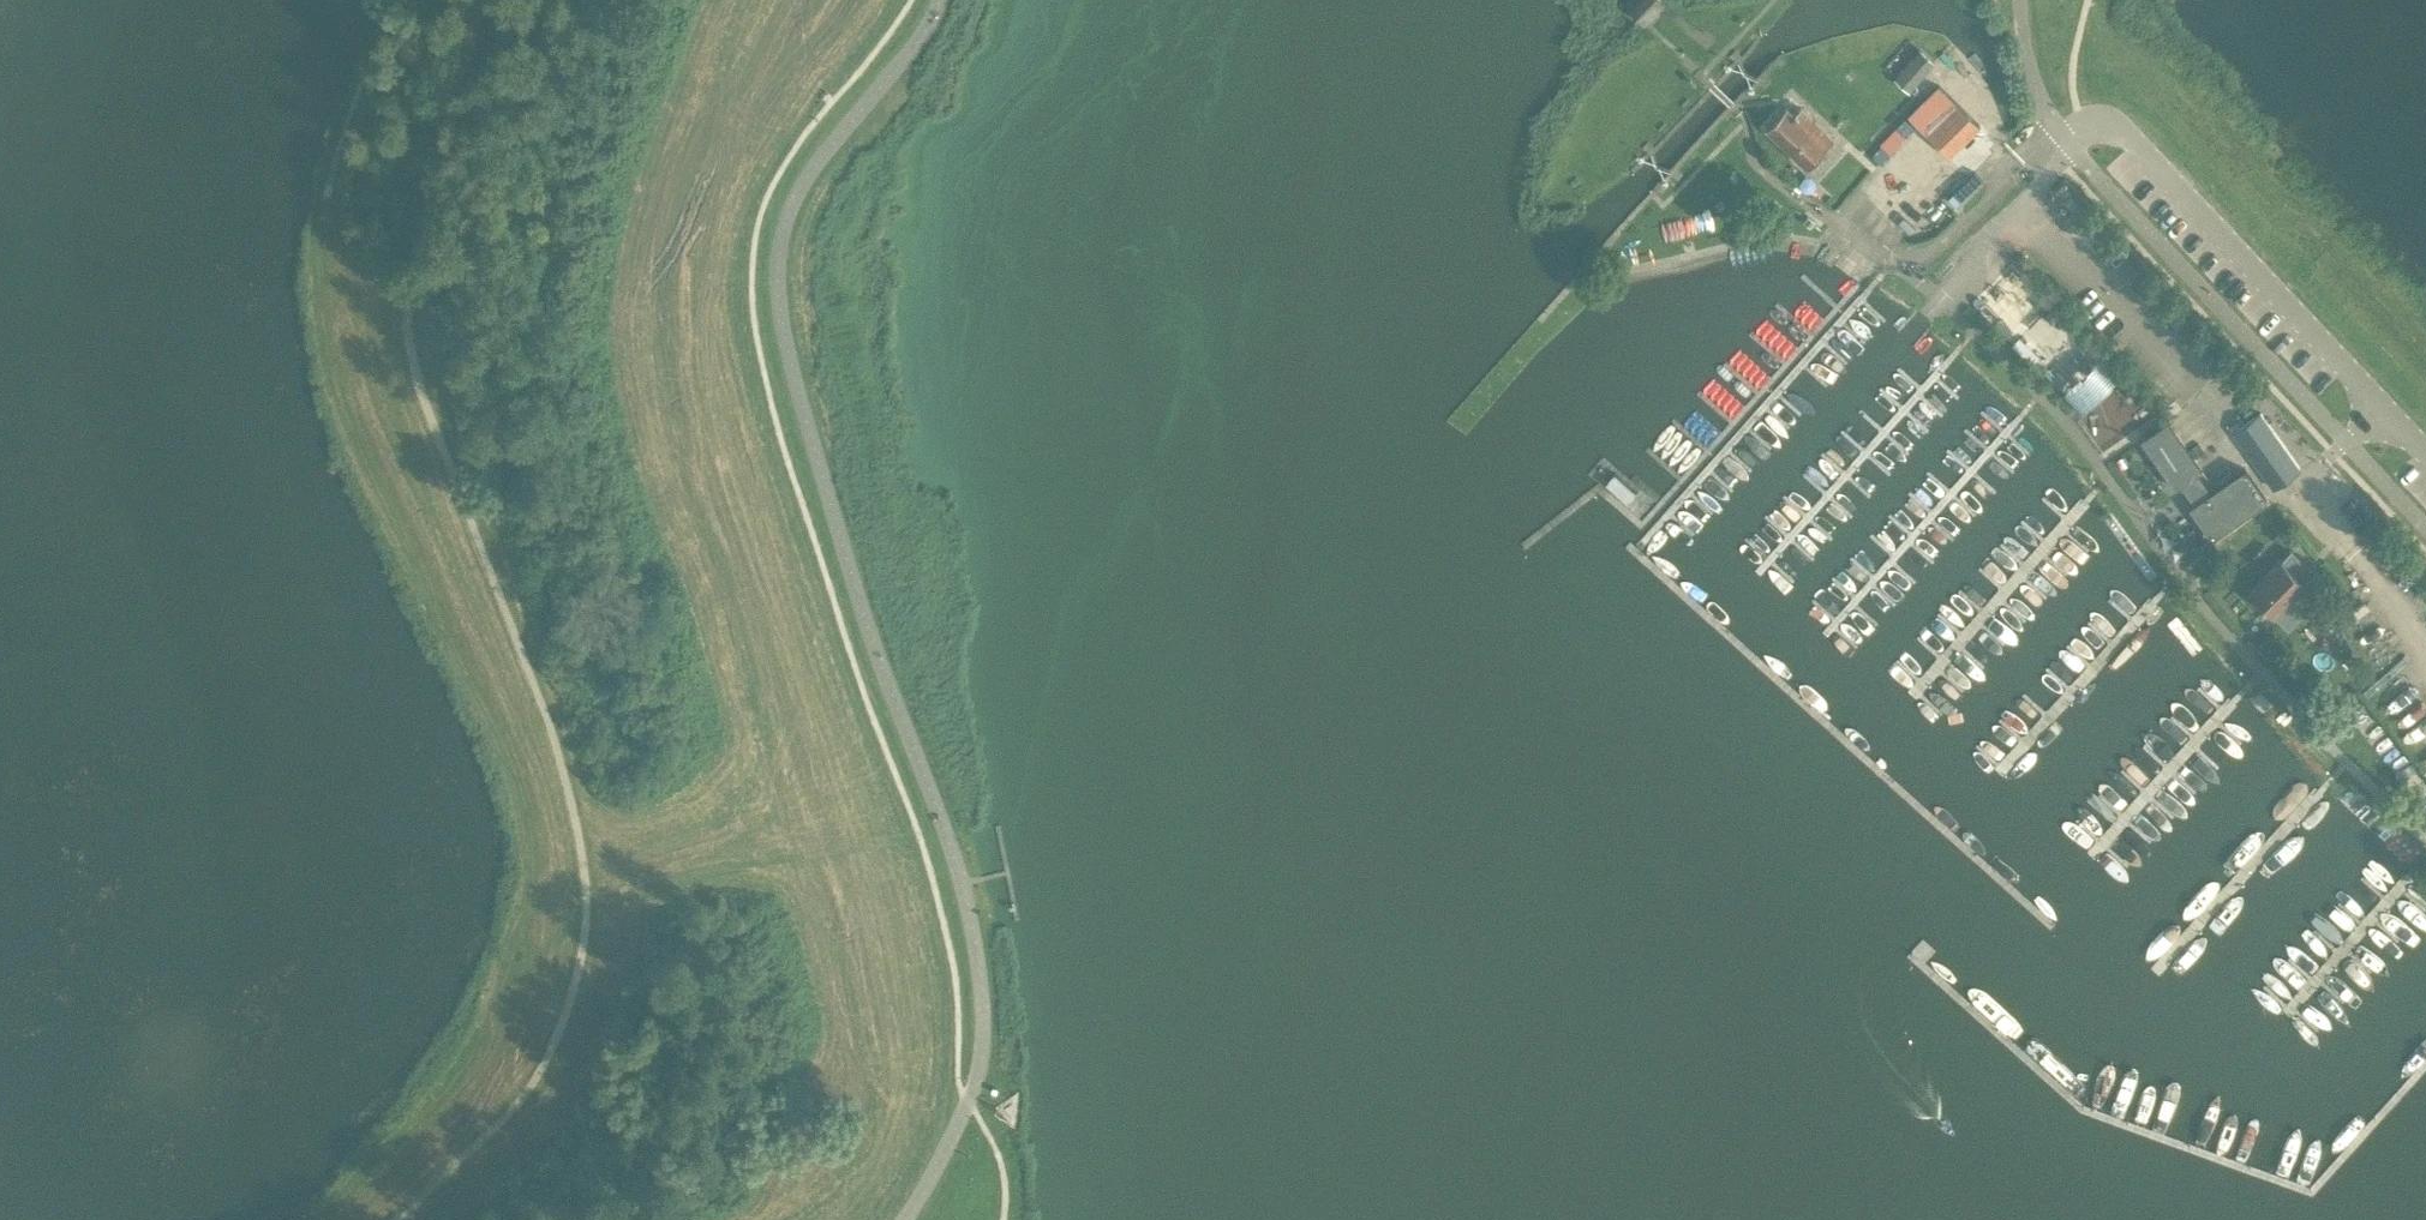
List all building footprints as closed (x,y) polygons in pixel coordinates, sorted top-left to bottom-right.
[(1920,49),(1895,77),(1909,90),(1934,61),(1920,49)] [(1939,84),(1908,116),(1949,156),(1979,125),(1939,84)] [(1793,99),(1766,127),(1807,167),(1834,138),(1793,99)] [(2301,469),(2300,469),(2259,412),(2231,432),(2273,489),(2301,469)] [(2165,474),(2192,455),(2167,419),(2140,439),(2165,474)] [(2210,491),(2198,473),(2203,469),(2192,455),(2165,474),(2175,488),(2180,485),(2193,503),(2190,506),(2213,538),(2267,499),(2244,467),(2210,491)] [(2305,583),(2304,582),(2314,572),(2298,557),(2289,566),(2281,558),(2249,590),(2274,614),(2305,583)]
